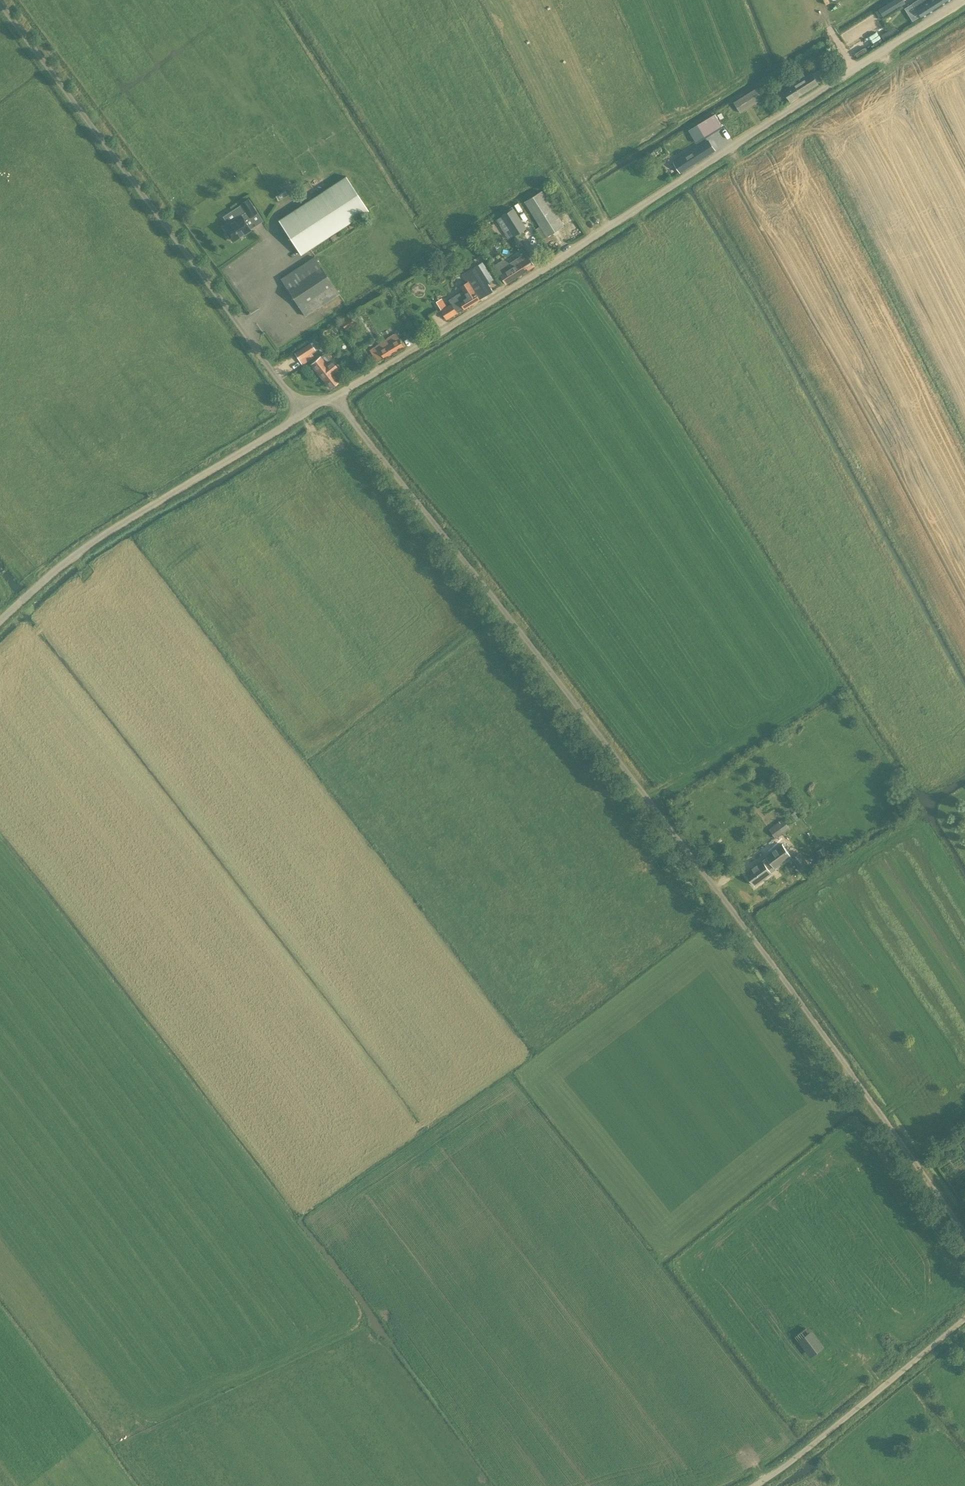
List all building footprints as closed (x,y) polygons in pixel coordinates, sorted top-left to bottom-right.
[(905,2),(903,0),(894,0),(876,11),(880,18),(905,2)] [(922,18),(950,0),(918,0),(913,3),(922,18)] [(874,13),(840,33),(847,44),(880,24),(874,13)] [(801,71),(791,77),(796,84),(791,86),(783,91),(789,100),(797,95),(811,87),(817,83),(822,80),(817,71),(805,78),(801,71)] [(758,86),(734,102),(740,113),(764,98),(758,86)] [(714,114),(688,130),(695,142),(722,126),(714,114)] [(708,141),(674,162),(680,171),(714,150),(708,141)] [(300,256),(368,213),(346,179),(278,222),(300,256)] [(524,202),(540,226),(535,229),(541,239),(546,236),(564,226),(542,190),(524,202)] [(231,240),(242,233),(243,236),(250,231),(244,221),(257,213),(248,200),(240,205),(245,212),(222,227),(231,240)] [(513,209),(502,216),(514,235),(525,228),(530,225),(518,206),(513,209)] [(490,223),(493,231),(501,228),(498,219),(490,223)] [(501,274),(506,283),(534,266),(526,253),(505,266),(508,270),(501,274)] [(280,278),(305,316),(339,294),(315,256),(280,278)] [(461,286),(464,290),(449,300),(451,304),(441,309),(447,319),(458,312),(480,299),(494,290),(489,283),(490,282),(479,264),(462,274),(467,282),(461,286)] [(349,317),(348,315),(340,320),(341,323),(345,330),(355,324),(350,316),(349,317)] [(400,338),(397,333),(370,350),(377,362),(384,358),(404,345),(399,338),(400,338)] [(312,359),(309,354),(315,350),(310,342),(294,353),(302,365),(312,359)] [(311,364),(330,388),(339,380),(333,372),(338,368),(331,360),(326,364),(320,356),(311,364)] [(794,821),(799,818),(794,811),(789,815),(794,821)] [(783,831),(787,828),(782,821),(778,824),(777,823),(768,829),(776,839),(784,833),(783,831)] [(766,856),(767,857),(762,861),(762,860),(745,873),(754,885),(771,873),(769,869),(773,866),(774,867),(791,855),(782,844),(766,856)] [(823,847),(816,851),(821,858),(827,853),(823,847)] [(809,865),(800,853),(792,858),(801,871),(809,865)] [(821,1349),(810,1333),(802,1339),(813,1355),(821,1349)]
